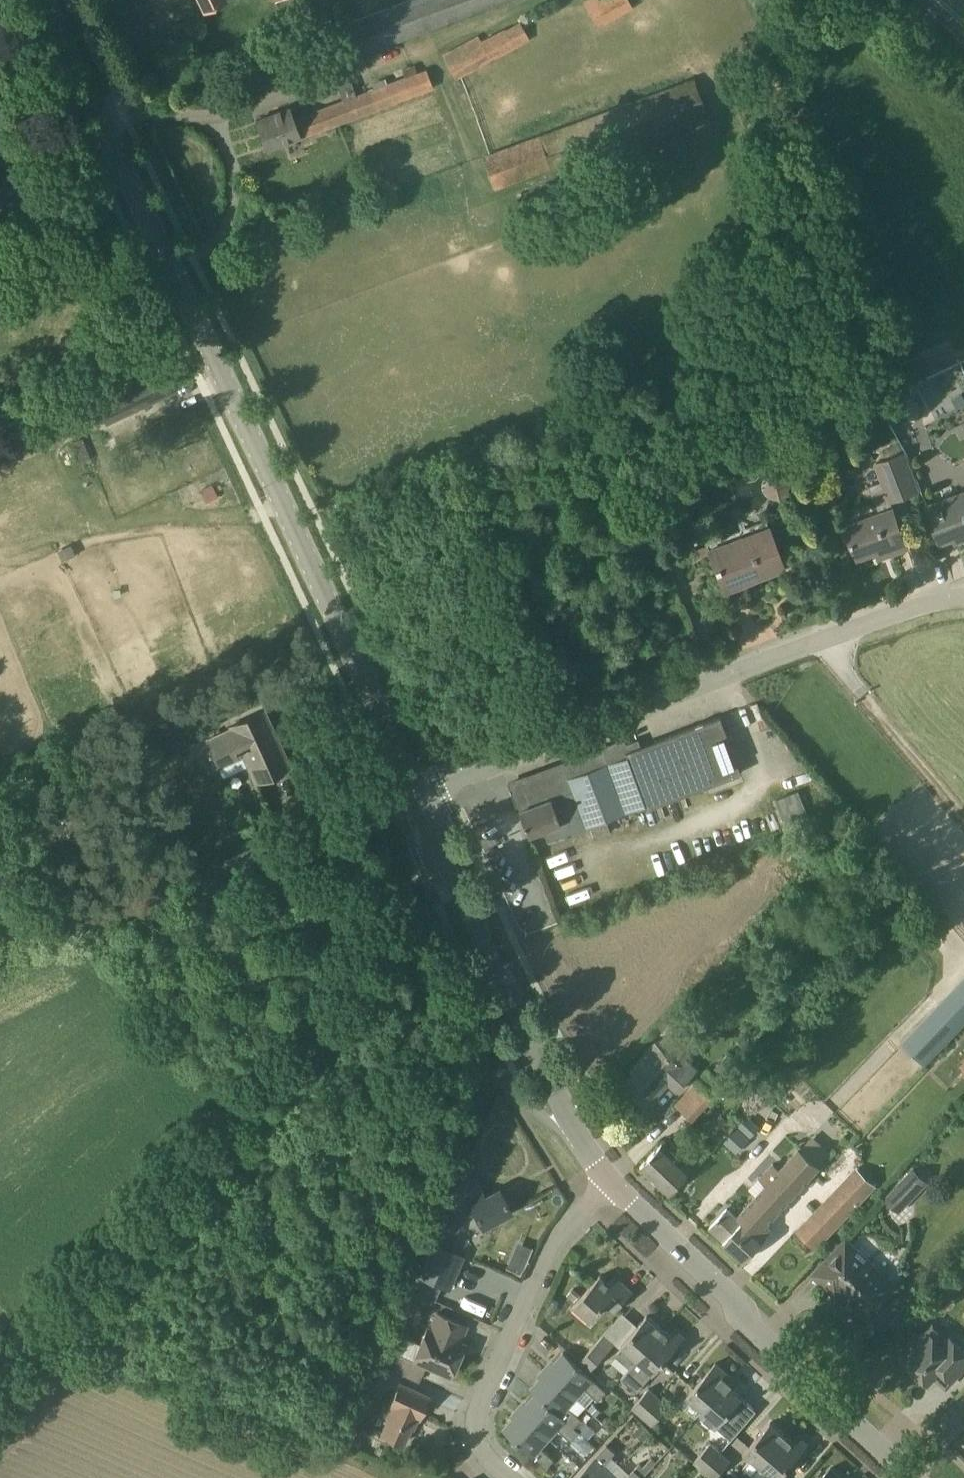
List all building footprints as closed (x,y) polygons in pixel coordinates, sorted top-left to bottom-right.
[(204,9),(224,0),(200,0),(204,9)] [(346,23),(358,56),(508,0),(410,0),(346,23)] [(629,0),(584,0),(597,26),(632,6),(629,0)] [(527,38),(518,21),(480,40),(477,34),(442,54),(455,80),(527,38)] [(434,87),(428,70),(418,74),(415,65),(402,70),(406,78),(358,96),(352,80),(338,85),(344,101),(299,118),(300,121),(295,123),(290,108),(256,120),(266,149),(300,136),(434,87)] [(707,117),(693,78),(483,156),(495,189),(569,161),(571,167),(707,117)] [(115,353),(105,358),(111,371),(121,366),(115,353)] [(176,389),(163,362),(94,395),(107,422),(176,389)] [(911,387),(883,399),(893,422),(921,409),(911,387)] [(901,444),(881,452),(884,460),(904,452),(901,444)] [(884,460),(876,463),(890,500),(918,490),(904,452),(884,460)] [(772,470),(764,491),(782,499),(791,478),(772,470)] [(212,485),(201,489),(207,501),(217,496),(212,485)] [(928,505),(939,540),(963,531),(963,503),(948,509),(945,499),(928,505)] [(893,508),(846,525),(858,557),(888,546),(891,553),(908,547),(893,508)] [(768,527),(708,549),(723,589),(755,577),(756,579),(784,569),(768,527)] [(264,711),(231,726),(232,729),(208,740),(220,765),(243,754),(255,779),(289,764),(264,711)] [(625,826),(621,814),(645,805),(646,808),(740,773),(719,716),(626,751),(622,741),(508,784),(518,810),(527,834),(543,828),(547,840),(590,825),(594,838),(625,826)] [(798,790),(774,799),(783,822),(805,814),(798,790)] [(901,1043),(923,1065),(963,1022),(963,975),(901,1043)] [(697,1069),(680,1053),(675,1058),(656,1040),(636,1061),(640,1065),(623,1083),(648,1106),(668,1084),(676,1091),(697,1069)] [(724,1057),(711,1071),(721,1080),(734,1066),(724,1057)] [(711,1071),(708,1068),(675,1104),(690,1118),(723,1082),(721,1080),(711,1071)] [(721,1138),(735,1124),(722,1112),(709,1126),(721,1138)] [(737,1124),(748,1134),(758,1124),(747,1113),(737,1124)] [(722,1140),(737,1154),(750,1139),(735,1125),(722,1140)] [(691,1169),(663,1142),(640,1165),(669,1192),(691,1169)] [(819,1166),(799,1148),(779,1170),(773,1164),(760,1177),(767,1183),(757,1194),(777,1212),(819,1166)] [(928,1182),(913,1167),(884,1198),(899,1213),(928,1182)] [(850,1173),(832,1193),(851,1212),(870,1192),(850,1173)] [(498,1188),(483,1196),(481,1192),(463,1202),(452,1196),(440,1223),(455,1230),(461,1217),(474,1210),(483,1226),(511,1211),(498,1188)] [(736,1217),(727,1209),(709,1228),(744,1261),(766,1237),(759,1231),(777,1212),(757,1194),(736,1217)] [(816,1249),(827,1238),(807,1219),(796,1231),(816,1249)] [(846,1237),(812,1273),(822,1282),(831,1291),(835,1286),(849,1299),(847,1300),(852,1305),(853,1303),(867,1316),(896,1286),(846,1237)] [(508,1267),(523,1272),(531,1246),(516,1241),(508,1267)] [(463,1256),(431,1243),(417,1274),(418,1274),(442,1285),(449,1288),(463,1256)] [(442,1285),(418,1274),(412,1288),(436,1299),(442,1285)] [(613,1279),(609,1283),(600,1275),(575,1304),(592,1319),(605,1304),(614,1312),(633,1291),(622,1282),(619,1285),(613,1279)] [(553,1299),(544,1314),(551,1318),(559,1303),(553,1299)] [(464,1343),(459,1341),(466,1325),(436,1313),(430,1328),(427,1327),(414,1356),(387,1343),(379,1363),(403,1374),(419,1381),(426,1365),(450,1375),(464,1343)] [(663,1329),(647,1315),(641,1322),(614,1355),(629,1367),(630,1368),(663,1329)] [(947,1336),(934,1324),(913,1345),(916,1348),(904,1360),(920,1375),(925,1369),(933,1376),(935,1374),(946,1385),(963,1366),(963,1350),(948,1335),(947,1336)] [(630,1368),(629,1367),(621,1377),(637,1392),(654,1372),(679,1343),(663,1329),(630,1368)] [(615,1343),(605,1333),(580,1361),(590,1370),(615,1343)] [(547,1370),(576,1397),(585,1388),(598,1399),(606,1391),(563,1352),(547,1370)] [(387,1383),(397,1387),(399,1383),(403,1374),(379,1363),(366,1391),(381,1397),(387,1383)] [(716,1363),(688,1395),(704,1409),(729,1380),(732,1377),(716,1363)] [(576,1397),(547,1370),(530,1388),(535,1393),(578,1432),(579,1431),(574,1426),(581,1418),(568,1406),(576,1397)] [(756,1410),(742,1397),(733,1390),(736,1386),(729,1380),(704,1409),(700,1412),(717,1426),(731,1439),(756,1410)] [(428,1396),(399,1383),(390,1404),(394,1405),(382,1434),(402,1443),(414,1415),(419,1417),(428,1396)] [(649,1388),(631,1407),(642,1416),(659,1397),(649,1388)] [(519,1411),(549,1438),(562,1449),(570,1439),(571,1440),(578,1432),(535,1393),(519,1411)] [(659,1397),(642,1416),(652,1425),(669,1406),(659,1397)] [(589,1408),(596,1415),(601,1410),(594,1403),(589,1408)] [(519,1411),(503,1428),(546,1468),(554,1459),(541,1446),(549,1438),(519,1411)] [(596,1430),(587,1422),(580,1430),(589,1438),(596,1430)] [(787,1436),(770,1422),(745,1451),(752,1457),(744,1467),(753,1475),(762,1465),(787,1436)] [(787,1436),(762,1465),(776,1477),(778,1477),(802,1450),(787,1436)] [(710,1443),(693,1462),(703,1471),(720,1452),(710,1443)] [(603,1464),(615,1450),(607,1444),(576,1477),(608,1477),(613,1473),(603,1464)] [(730,1461),(720,1452),(703,1471),(711,1477),(716,1477),(730,1461)] [(640,1463),(634,1469),(643,1476),(648,1470),(644,1466),(640,1463)] [(831,1467),(821,1477),(843,1477),(831,1467)] [(643,1476),(634,1469),(634,1468),(624,1477),(641,1477),(643,1476)]
